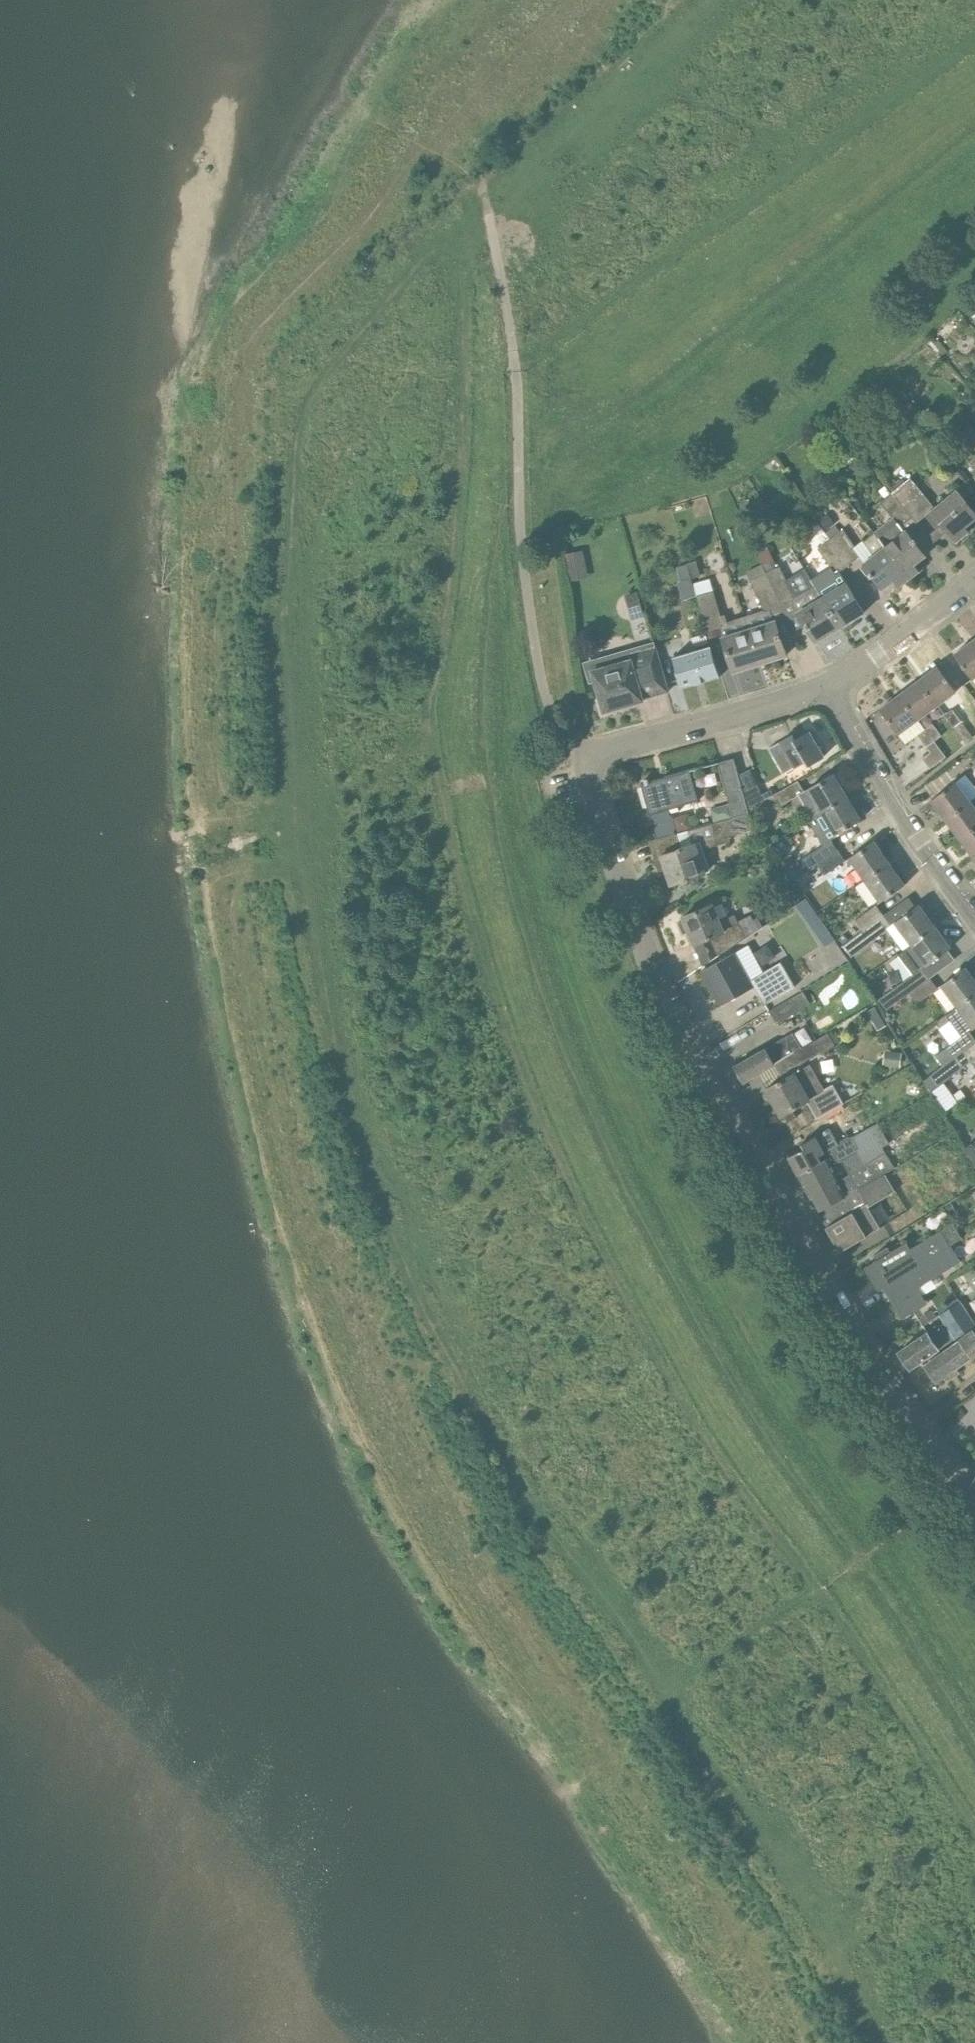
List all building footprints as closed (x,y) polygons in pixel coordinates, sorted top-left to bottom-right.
[(917,523),(927,515),(929,513),(905,483),(893,493),(917,523)] [(958,489),(929,513),(927,515),(937,528),(941,524),(956,542),(970,531),(966,526),(974,519),(974,510),(958,489)] [(893,517),(905,532),(908,530),(917,523),(893,493),(881,502),(893,517)] [(908,530),(905,532),(893,517),(874,531),(875,533),(909,578),(920,569),(915,563),(927,554),(908,530)] [(831,538),(849,564),(862,554),(844,529),(831,538)] [(899,586),(909,578),(875,533),(865,541),(864,540),(863,541),(874,554),(862,563),(883,589),(894,580),(899,586)] [(836,575),(849,564),(831,538),(819,548),(836,575)] [(586,547),(572,548),(573,577),(587,576),(586,547)] [(792,600),(795,598),(780,567),(766,573),(781,605),(792,600)] [(781,605),(766,573),(751,580),(765,612),(772,609),(781,605)] [(692,579),(692,578),(677,582),(682,601),(697,597),(694,583),(692,579)] [(719,626),(724,625),(711,578),(694,583),(697,597),(707,630),(719,626)] [(864,612),(846,581),(822,596),(841,626),(864,612)] [(822,596),(815,586),(795,598),(792,600),(798,610),(817,641),(841,626),(822,596)] [(775,619),(772,609),(765,612),(746,617),(760,663),(787,654),(776,618),(775,619)] [(760,663),(746,617),(724,625),(719,626),(722,635),(734,671),(760,663)] [(974,639),(954,653),(974,679),(974,680),(974,640),(974,639)] [(607,657),(586,663),(591,680),(595,679),(604,711),(644,700),(642,692),(667,685),(655,643),(629,651),(631,659),(610,665),(607,657)] [(683,687),(704,681),(721,676),(712,645),(673,656),(683,687)] [(919,679),(938,704),(965,684),(954,669),(946,675),(939,665),(919,679)] [(918,719),(938,704),(919,679),(900,694),(918,719)] [(931,751),(939,746),(935,740),(926,729),(918,719),(900,694),(880,708),(899,733),(906,742),(918,734),(931,751)] [(953,708),(945,714),(953,726),(955,726),(966,742),(973,736),(953,708)] [(926,729),(935,740),(943,734),(934,722),(926,729)] [(770,747),(784,772),(806,760),(808,764),(824,755),(810,731),(795,740),(792,735),(770,747)] [(946,756),(939,746),(931,751),(923,757),(931,767),(946,756)] [(734,817),(750,813),(749,809),(739,774),(735,757),(732,758),(718,762),(734,817)] [(739,774),(749,809),(765,800),(750,768),(739,774)] [(641,783),(649,813),(699,801),(690,769),(649,780),(649,778),(645,779),(646,781),(641,783)] [(822,812),(848,796),(835,772),(808,788),(808,789),(805,791),(798,780),(776,793),(783,804),(799,795),(812,818),(822,812)] [(946,819),(972,800),(957,781),(931,799),(946,819)] [(848,796),(822,812),(835,835),(862,819),(848,796)] [(974,828),(974,797),(972,800),(946,819),(961,839),(974,828)] [(759,827),(750,813),(734,817),(680,831),(684,846),(655,856),(659,868),(665,866),(671,884),(711,871),(703,849),(730,841),(729,835),(748,830),(759,827)] [(974,856),(974,828),(961,839),(974,857),(974,856)] [(811,853),(818,863),(840,850),(832,839),(811,853)] [(865,880),(890,862),(875,839),(849,857),(865,880)] [(818,863),(826,874),(846,860),(840,850),(818,863)] [(890,862),(865,880),(880,902),(906,884),(890,862)] [(721,919),(715,903),(683,916),(695,944),(713,936),(720,954),(746,936),(765,924),(763,917),(753,920),(752,916),(737,920),(735,914),(721,919)] [(895,922),(892,925),(887,928),(903,950),(936,925),(920,903),(895,922)] [(856,920),(863,929),(884,914),(877,905),(856,920)] [(871,940),(887,928),(892,925),(884,914),(863,929),(866,933),(871,940)] [(951,947),(936,925),(903,950),(896,953),(913,975),(923,967),(926,965),(927,965),(951,947)] [(737,953),(704,973),(724,1007),(757,988),(768,1007),(799,989),(785,964),(753,982),(737,953)] [(974,993),(974,978),(966,966),(941,985),(957,1006),(974,993)] [(904,998),(910,993),(931,978),(923,967),(913,975),(896,987),(904,998)] [(910,993),(918,1003),(938,988),(931,978),(910,993)] [(769,1010),(777,1023),(812,1003),(803,990),(769,1010)] [(962,1036),(970,1031),(974,1027),(974,993),(957,1006),(938,1020),(942,1026),(950,1020),(962,1036)] [(872,1028),(883,1021),(874,1006),(863,1012),(872,1028)] [(970,1031),(962,1036),(936,1055),(944,1066),(974,1042),(974,1038),(970,1031)] [(744,1082),(774,1064),(795,1052),(802,1048),(793,1032),(766,1047),(766,1048),(735,1066),(744,1082)] [(802,1048),(795,1052),(801,1064),(835,1045),(828,1033),(802,1048)] [(944,1066),(930,1076),(937,1085),(969,1062),(974,1067),(974,1042),(944,1066)] [(810,1063),(803,1067),(783,1079),(766,1089),(781,1115),(783,1114),(788,1123),(797,1118),(792,1109),(812,1098),(811,1098),(825,1090),(810,1063)] [(887,1173),(894,1168),(883,1147),(889,1144),(878,1122),(853,1136),(860,1148),(858,1149),(859,1151),(842,1160),(856,1186),(846,1192),(840,1180),(841,1179),(830,1158),(834,1156),(837,1162),(840,1161),(836,1153),(799,1173),(819,1210),(887,1173)] [(840,1161),(842,1160),(859,1151),(858,1149),(860,1148),(853,1136),(853,1135),(838,1142),(830,1127),(802,1142),(805,1147),(790,1155),(799,1173),(836,1153),(840,1161)] [(819,1210),(827,1226),(841,1250),(868,1235),(867,1235),(881,1227),(869,1206),(897,1191),(887,1173),(819,1210)] [(879,1288),(885,1285),(952,1247),(951,1245),(960,1240),(951,1224),(911,1247),(908,1241),(866,1265),(879,1288)] [(952,1247),(885,1285),(903,1317),(928,1303),(919,1285),(961,1262),(952,1247)] [(929,1331),(899,1351),(910,1367),(940,1347),(955,1338),(955,1339),(974,1324),(974,1315),(972,1317),(961,1301),(940,1314),(944,1322),(935,1329),(934,1327),(929,1331)] [(925,1365),(936,1381),(974,1353),(974,1329),(925,1365)]
